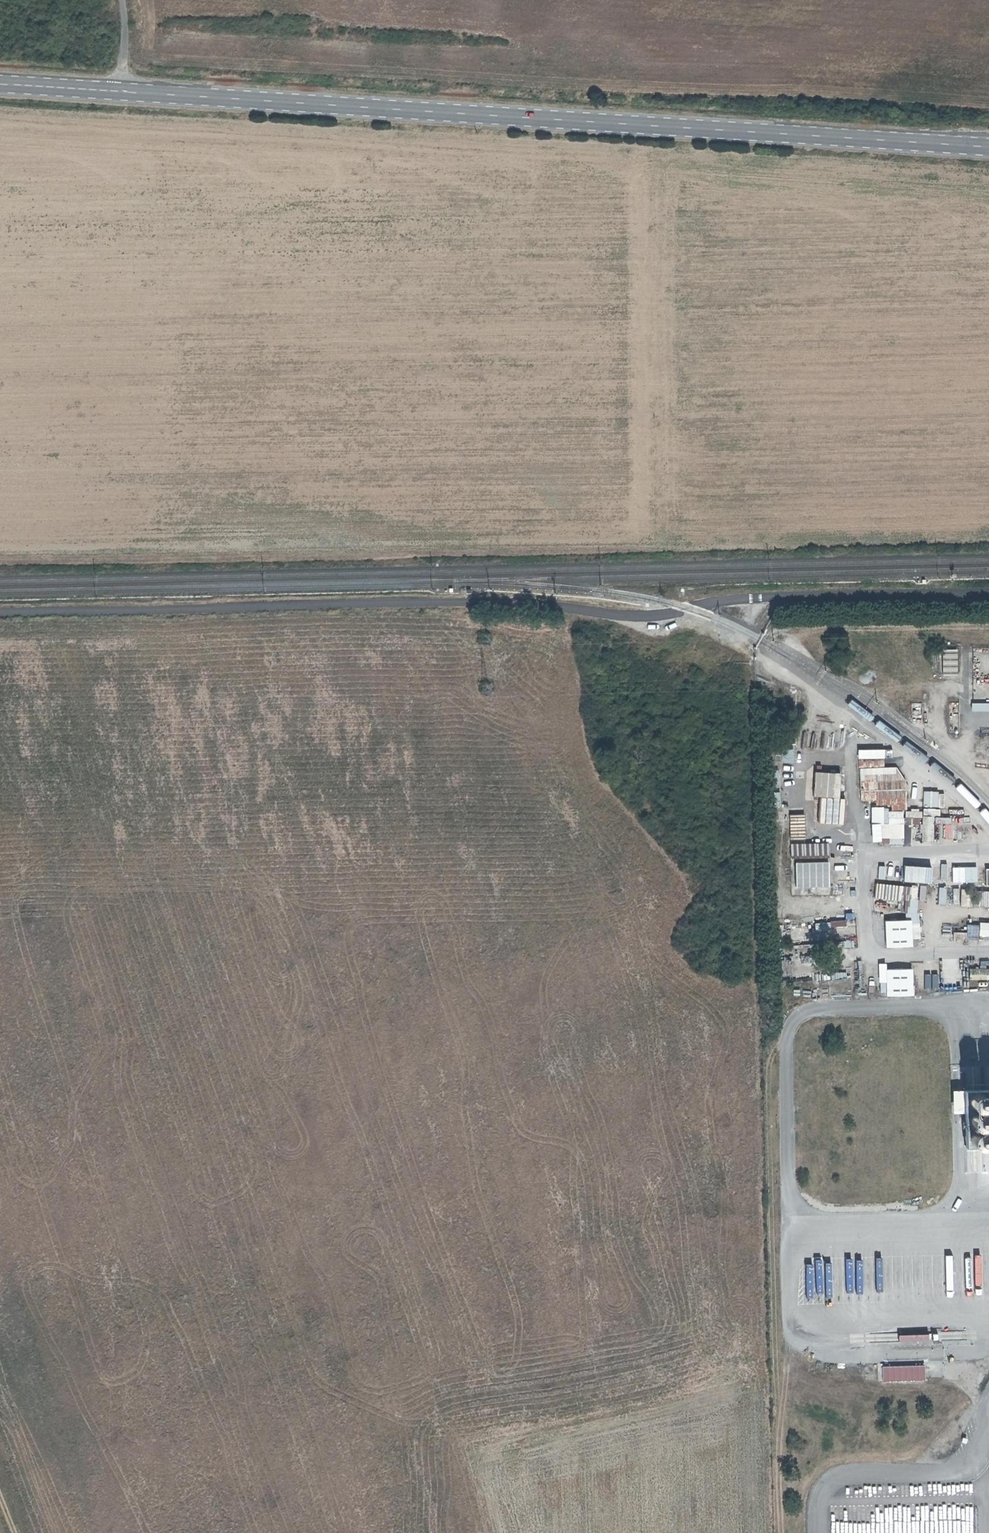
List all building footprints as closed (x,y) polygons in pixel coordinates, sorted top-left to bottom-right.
[(955,674),(955,649),(939,649),(939,674),(955,674)] [(770,744),(771,762),(793,762),(793,744),(770,744)] [(817,796),(816,823),(841,824),(842,798),(836,798),(838,773),(811,771),(810,796),(817,796)] [(903,824),(918,824),(918,810),(903,810),(903,824)] [(803,814),(788,814),(788,839),(803,838),(803,814)] [(941,838),(954,839),(955,824),(942,823),(941,838)] [(827,857),(827,842),(791,843),(791,857),(827,857)] [(826,887),(826,860),(791,861),(792,888),(826,887)] [(882,880),(884,866),(878,866),(876,879),(882,880)] [(928,882),(928,866),(900,866),(900,882),(928,882)] [(988,890),(988,867),(973,867),(973,890),(988,890)] [(881,920),(883,948),(910,946),(910,938),(917,938),(914,887),(895,888),(894,884),(878,885),(878,898),(904,897),(905,919),(881,920)] [(975,891),(975,907),(988,907),(988,891),(975,891)] [(939,939),(964,939),(964,932),(951,932),(951,922),(939,922),(939,939)] [(977,937),(988,937),(988,923),(977,923),(977,937)] [(976,939),(976,925),(965,924),(965,939),(976,939)] [(883,968),(883,996),(910,996),(910,968),(883,968)] [(964,1090),(965,1145),(988,1145),(988,1089),(964,1090)] [(924,1379),(924,1363),(879,1364),(879,1380),(924,1379)]
